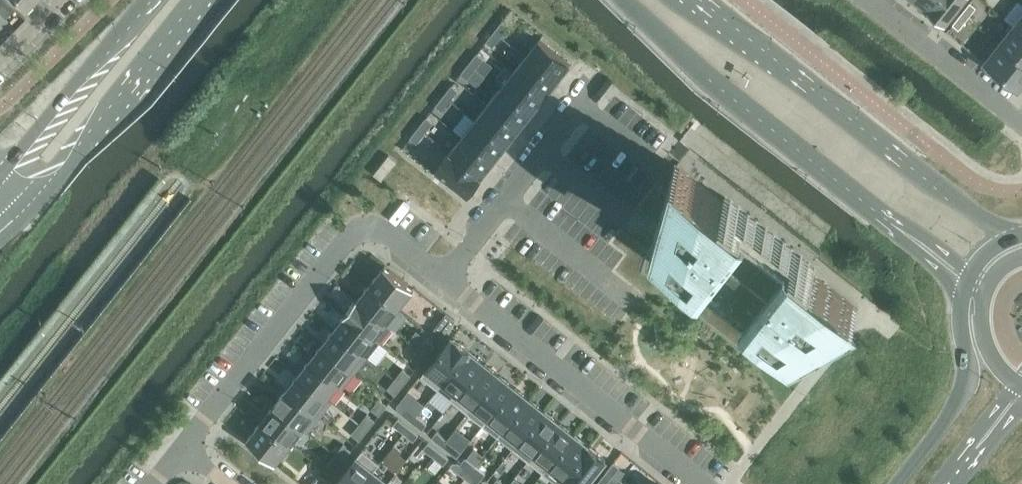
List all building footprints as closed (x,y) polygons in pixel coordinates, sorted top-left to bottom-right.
[(4,18),(14,8),(6,0),(0,0),(0,14),(4,18)] [(25,7),(32,0),(15,0),(24,9),(25,8),(25,7)] [(927,8),(934,0),(917,0),(926,8),(927,8)] [(963,0),(934,0),(927,8),(945,22),(963,0)] [(976,6),(970,0),(961,12),(967,17),(976,6)] [(958,28),(967,17),(961,12),(952,23),(958,28)] [(1013,25),(1021,32),(1021,13),(1013,25)] [(509,25),(502,20),(494,31),(500,36),(509,25)] [(999,42),(1021,61),(1021,32),(1013,25),(999,42)] [(494,31),(486,41),(492,46),(500,36),(494,31)] [(556,80),(570,63),(538,39),(525,55),(556,80)] [(1021,82),(1021,61),(999,42),(984,61),(1018,88),(1021,82)] [(483,57),(477,52),(468,63),(475,68),(483,57)] [(525,55),(513,71),(544,96),(556,80),(525,55)] [(475,68),(468,63),(460,73),(467,78),(475,68)] [(531,112),(544,96),(513,71),(500,87),(531,112)] [(451,84),(443,95),(450,100),(458,89),(451,84)] [(518,128),(531,112),(500,87),(487,103),(518,128)] [(443,95),(435,105),(442,110),(450,100),(443,95)] [(518,128),(487,103),(475,119),(506,144),(518,128)] [(426,116),(418,127),(425,132),(433,121),(426,116)] [(493,160),(506,144),(475,119),(462,135),(493,160)] [(416,142),(425,132),(418,127),(410,137),(416,142)] [(462,135),(449,151),(481,176),(493,160),(462,135)] [(481,176),(449,151),(436,168),(467,193),(481,176)] [(388,154),(374,173),(381,179),(396,161),(388,154)] [(622,228),(621,229),(621,230),(648,250),(641,272),(760,366),(774,357),(778,362),(802,348),(799,343),(801,342),(801,341),(805,339),(827,325),(828,327),(830,325),(834,323),(858,309),(853,305),(811,271),(815,267),(810,263),(800,255),(792,249),(791,247),(784,243),(783,241),(775,235),(773,234),(767,229),(765,227),(757,221),(756,220),(749,215),(748,213),(739,207),(730,200),(725,196),(721,200),(680,168),(679,167),(676,165),(674,163),(666,190),(665,194),(664,196),(665,197),(657,222),(656,227),(636,212),(635,211),(634,213),(635,213),(660,233),(648,248),(623,228),(622,228)] [(399,276),(385,265),(384,265),(369,284),(383,296),(399,276)] [(383,296),(398,307),(413,288),(399,276),(383,296)] [(398,307),(383,296),(369,284),(357,298),(356,298),(391,326),(391,325),(387,322),(398,307)] [(391,326),(356,298),(344,313),(379,341),(391,326)] [(379,341),(344,313),(343,314),(344,315),(333,329),(367,356),(379,341)] [(441,320),(449,327),(455,319),(446,313),(441,320)] [(441,320),(435,328),(443,334),(449,327),(441,320)] [(367,356),(333,329),(321,344),(355,371),(367,356)] [(454,339),(451,337),(421,375),(437,388),(468,349),(459,341),(458,342),(455,339),(454,338),(454,339)] [(418,348),(427,354),(434,344),(426,338),(418,348)] [(355,371),(321,344),(309,359),(343,386),(355,371)] [(411,358),(419,364),(427,354),(418,348),(411,358)] [(469,350),(468,349),(437,388),(452,400),(483,362),(475,355),(476,355),(475,354),(474,355),(471,352),(471,351),(470,351),(469,350)] [(297,374),(331,401),(332,400),(327,397),(338,383),(342,387),(343,386),(309,359),(297,374)] [(483,362),(452,400),(467,412),(498,374),(490,367),(491,367),(490,366),(489,367),(486,364),(486,363),(485,363),(483,362)] [(411,375),(402,368),(395,378),(403,384),(411,375)] [(285,389),(319,416),(331,401),(297,374),(285,389)] [(467,412),(468,413),(474,405),(488,417),(513,385),(505,379),(506,379),(505,378),(504,379),(501,376),(501,375),(500,375),(498,374),(467,412)] [(395,378),(387,388),(395,394),(403,384),(395,378)] [(515,387),(513,385),(488,417),(503,429),(528,397),(520,391),(521,391),(520,390),(519,390),(516,388),(517,387),(516,386),(515,387)] [(274,404),(307,431),(319,416),(285,389),(274,404)] [(528,397),(503,429),(518,440),(543,409),(535,403),(536,402),(535,402),(534,402),(531,400),(532,399),(531,398),(530,399),(528,397)] [(379,398),(371,408),(379,414),(387,405),(379,398)] [(307,432),(307,431),(274,404),(262,419),(276,431),(291,442),(302,428),(307,432)] [(401,413),(412,421),(417,415),(406,406),(401,413)] [(543,409),(518,440),(533,452),(527,459),(528,460),(558,421),(550,415),(551,414),(550,414),(549,414),(546,412),(547,411),(546,410),(545,411),(543,409)] [(359,423),(367,430),(375,420),(367,413),(359,423)] [(427,423),(417,415),(412,421),(422,429),(427,423)] [(393,424),(403,432),(408,426),(398,417),(393,424)] [(246,439),(261,450),(276,431),(262,419),(246,439)] [(565,427),(566,426),(565,426),(564,426),(561,424),(562,423),(561,422),(560,423),(558,421),(528,460),(543,472),(573,433),(565,427)] [(367,430),(359,423),(351,433),(359,440),(367,430)] [(418,434),(408,426),(403,432),(413,440),(418,434)] [(442,445),(447,438),(436,430),(432,437),(442,445)] [(276,431),(261,450),(275,462),(291,442),(276,431)] [(549,465),(563,476),(557,483),(558,483),(588,445),(588,444),(588,445),(580,439),(581,438),(580,437),(579,438),(576,436),(577,435),(576,434),(575,435),(573,433),(543,472),(549,465)] [(452,453),(457,447),(447,438),(442,445),(452,453)] [(423,448),(433,456),(438,449),(428,441),(423,448)] [(351,450),(343,443),(335,453),(343,460),(351,450)] [(558,483),(585,483),(605,458),(596,450),(595,449),(595,450),(591,447),(592,446),(591,446),(590,446),(588,445),(558,483)] [(379,462),(362,449),(335,483),(362,483),(379,462)] [(448,457),(438,449),(433,456),(443,464),(448,457)] [(343,460),(335,453),(327,463),(336,470),(343,460)] [(465,456),(460,463),(470,471),(475,465),(465,456)] [(613,461),(605,471),(612,476),(620,466),(613,461)] [(379,462),(362,483),(386,483),(388,482),(374,470),(380,463),(379,462)] [(470,471),(460,463),(455,469),(465,477),(470,471)] [(502,463),(495,471),(509,482),(516,474),(502,463)] [(485,473),(475,465),(470,471),(480,479),(485,473)] [(470,471),(465,477),(474,483),(476,483),(480,479),(470,471)] [(600,483),(605,483),(612,476),(605,471),(597,482),(600,483)] [(327,480),(319,474),(313,481),(317,483),(324,483),(327,480)]
